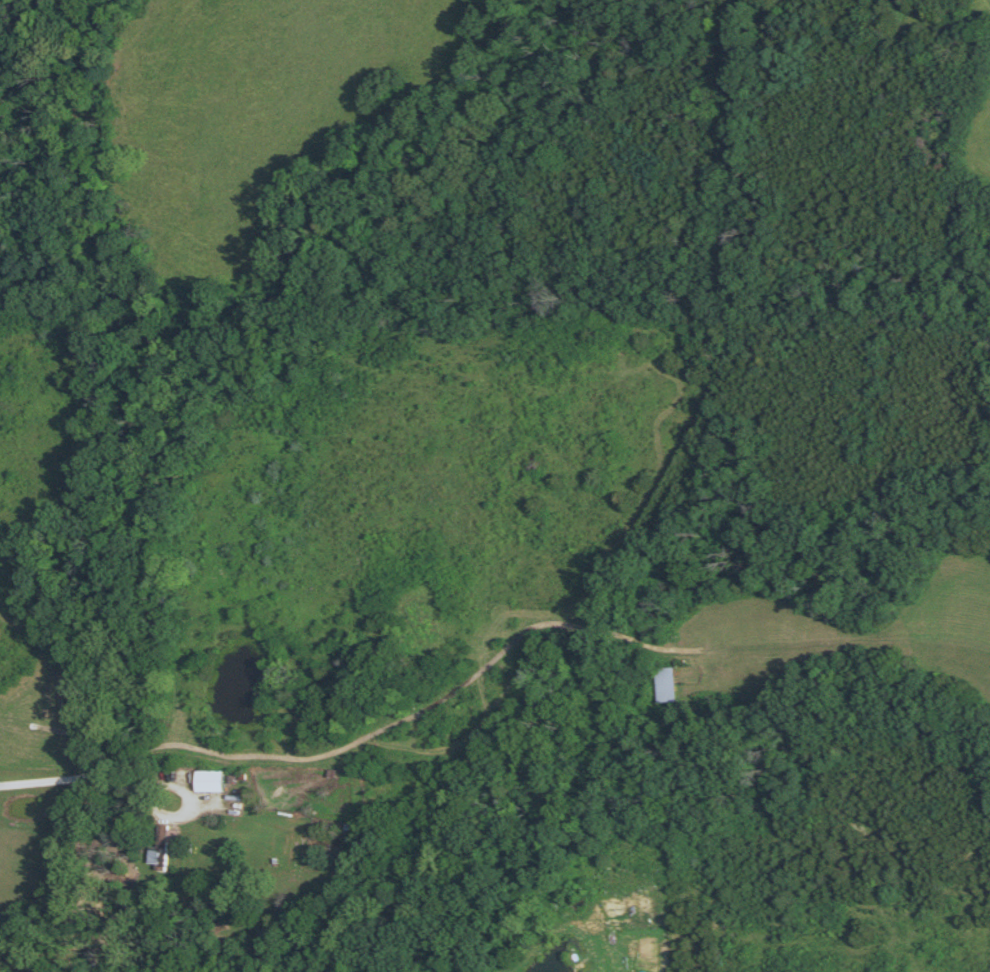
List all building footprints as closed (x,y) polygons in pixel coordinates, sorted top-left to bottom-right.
[(677,704),(676,668),(657,669),(658,704),(677,704)] [(221,772),(192,772),(192,792),(221,792),(221,772)] [(166,869),(167,843),(176,843),(176,827),(156,826),(156,848),(147,847),(147,869),(166,869)]
